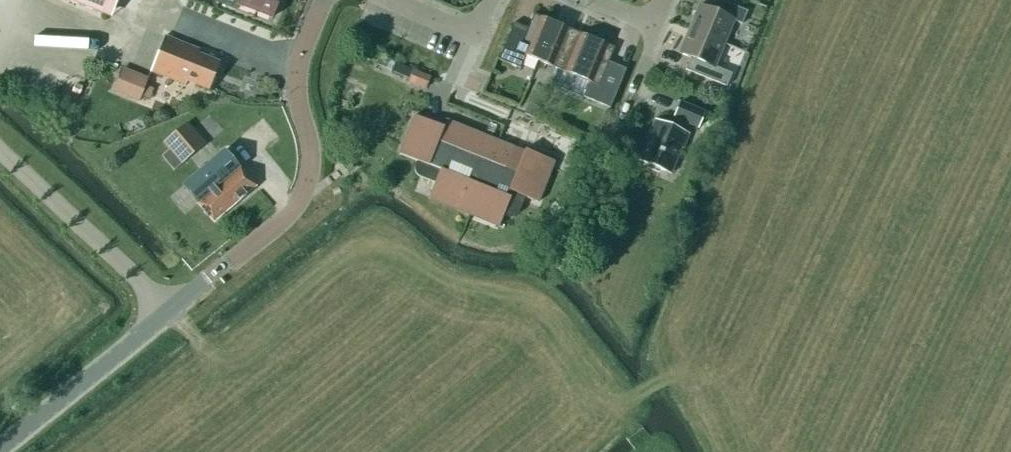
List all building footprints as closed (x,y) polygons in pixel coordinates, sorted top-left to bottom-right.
[(111,18),(118,0),(65,0),(111,18)] [(238,2),(237,6),(272,19),(279,0),(233,0),(238,2)] [(742,24),(748,12),(719,0),(714,0),(710,10),(699,6),(690,30),(725,44),(734,21),(742,24)] [(534,14),(528,29),(514,23),(499,60),(521,69),(526,56),(538,61),(554,23),(534,14)] [(558,70),(574,31),(554,23),(538,61),(558,70)] [(725,44),(690,30),(680,54),(691,58),(686,70),(737,92),(743,79),(715,67),(725,44)] [(609,62),(615,48),(574,31),(558,70),(590,83),(584,97),(610,108),(626,70),(609,62)] [(151,72),(187,86),(188,82),(209,90),(220,63),(199,55),(200,51),(165,37),(151,72)] [(48,79),(51,68),(43,65),(39,76),(48,79)] [(149,100),(153,89),(145,86),(148,78),(122,68),(113,92),(139,102),(141,97),(149,100)] [(431,77),(413,70),(408,83),(426,90),(431,77)] [(688,135),(683,133),(687,123),(699,128),(705,112),(680,102),(674,118),(677,119),(673,128),(656,121),(640,161),(670,173),(681,147),(683,148),(688,135)] [(527,106),(524,114),(537,119),(540,110),(527,106)] [(420,177),(434,183),(428,199),(429,199),(498,226),(497,227),(498,227),(503,216),(505,217),(507,218),(509,218),(510,218),(513,217),(514,217),(516,215),(518,214),(519,212),(525,198),(538,203),(554,162),(525,150),(523,155),(512,151),(513,148),(512,147),(511,150),(482,139),(484,136),(457,125),(454,131),(415,116),(414,117),(415,117),(400,153),(399,155),(416,161),(415,163),(415,165),(414,166),(414,168),(414,169),(415,170),(415,172),(416,173),(417,175),(418,176),(420,177)] [(164,144),(182,165),(206,145),(188,124),(164,144)] [(225,151),(202,170),(183,186),(214,223),(255,187),(225,151)]
